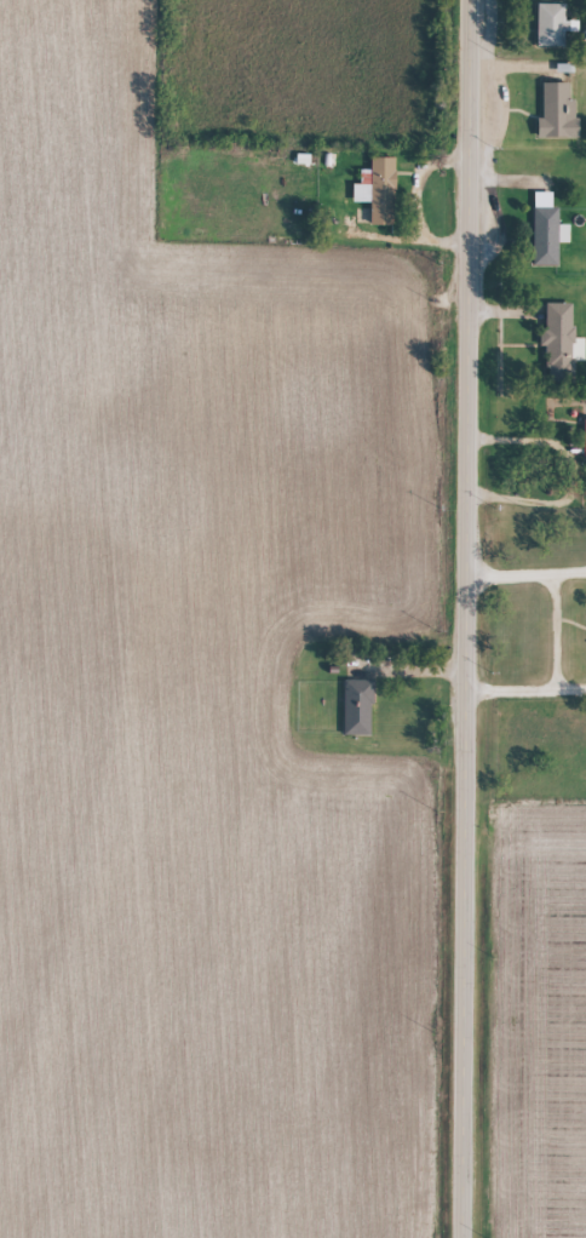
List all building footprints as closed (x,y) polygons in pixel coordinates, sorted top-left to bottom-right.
[(566,56),(566,42),(579,43),(579,31),(566,30),(567,14),(539,13),(538,55),(566,56)] [(544,128),(538,128),(538,147),(579,146),(578,109),(570,110),(570,92),(543,93),(544,128)] [(397,167),(372,167),(372,179),(362,178),(361,193),(354,193),(354,212),(372,212),(372,234),(396,235),(397,167)] [(535,275),(559,275),(559,218),(553,218),(553,202),(535,201),(535,275)] [(571,234),(560,234),(560,252),(571,252),(571,234)] [(585,347),(574,348),(574,312),(545,313),(545,356),(548,356),(548,385),(576,385),(576,371),(585,371),(585,347)] [(344,745),(373,745),(373,690),(345,690),(344,745)]
